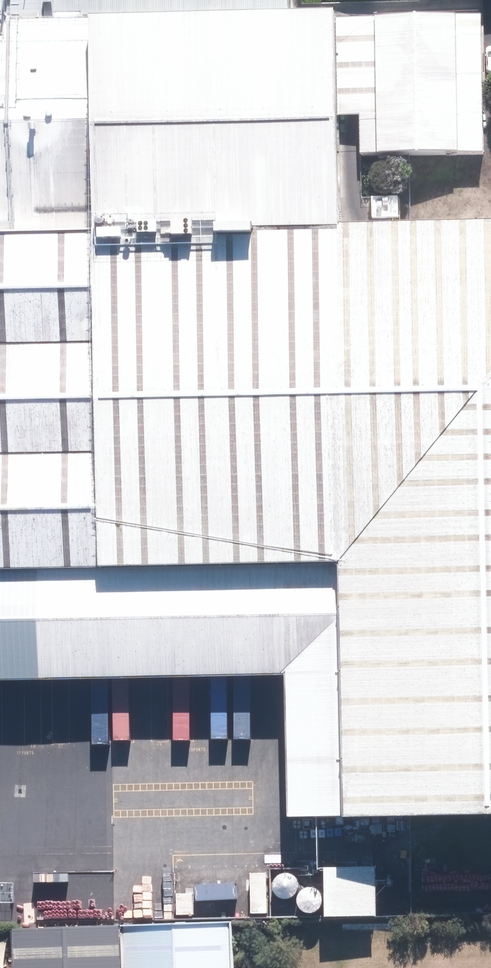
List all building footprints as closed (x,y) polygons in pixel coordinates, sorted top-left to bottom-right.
[(110,35),(110,13),(294,10),(294,0),(0,0),(0,38),(110,35)] [(472,155),(466,3),(378,6),(384,158),(472,155)] [(294,10),(110,13),(110,35),(114,238),(368,233),(364,9),(294,10)] [(110,35),(15,39),(0,40),(0,242),(114,238),(110,35)] [(362,822),(490,817),(490,226),(368,233),(114,238),(127,562),(351,553),(362,822)] [(114,238),(0,242),(0,566),(127,562),(114,238)] [(298,676),(304,825),(362,822),(351,553),(127,562),(0,566),(0,687),(298,676)] [(124,967),(231,967),(230,922),(123,925),(124,967)] [(123,925),(10,929),(11,967),(124,967),(123,925)]
